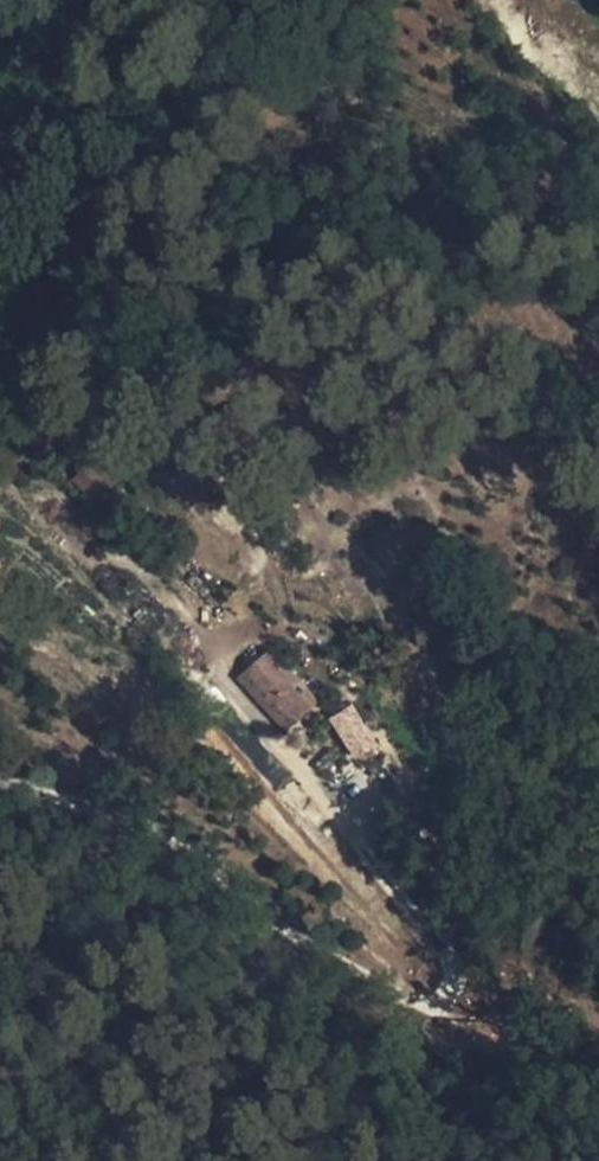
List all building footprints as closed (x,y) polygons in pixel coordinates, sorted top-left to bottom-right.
[(309,705),(316,699),(273,649),(266,655),(309,705)] [(252,668),(263,659),(256,651),(245,661),(252,668)] [(284,728),(309,705),(266,655),(263,659),(252,668),(240,678),(284,728)] [(349,739),(366,727),(345,698),(328,710),(349,739)]
